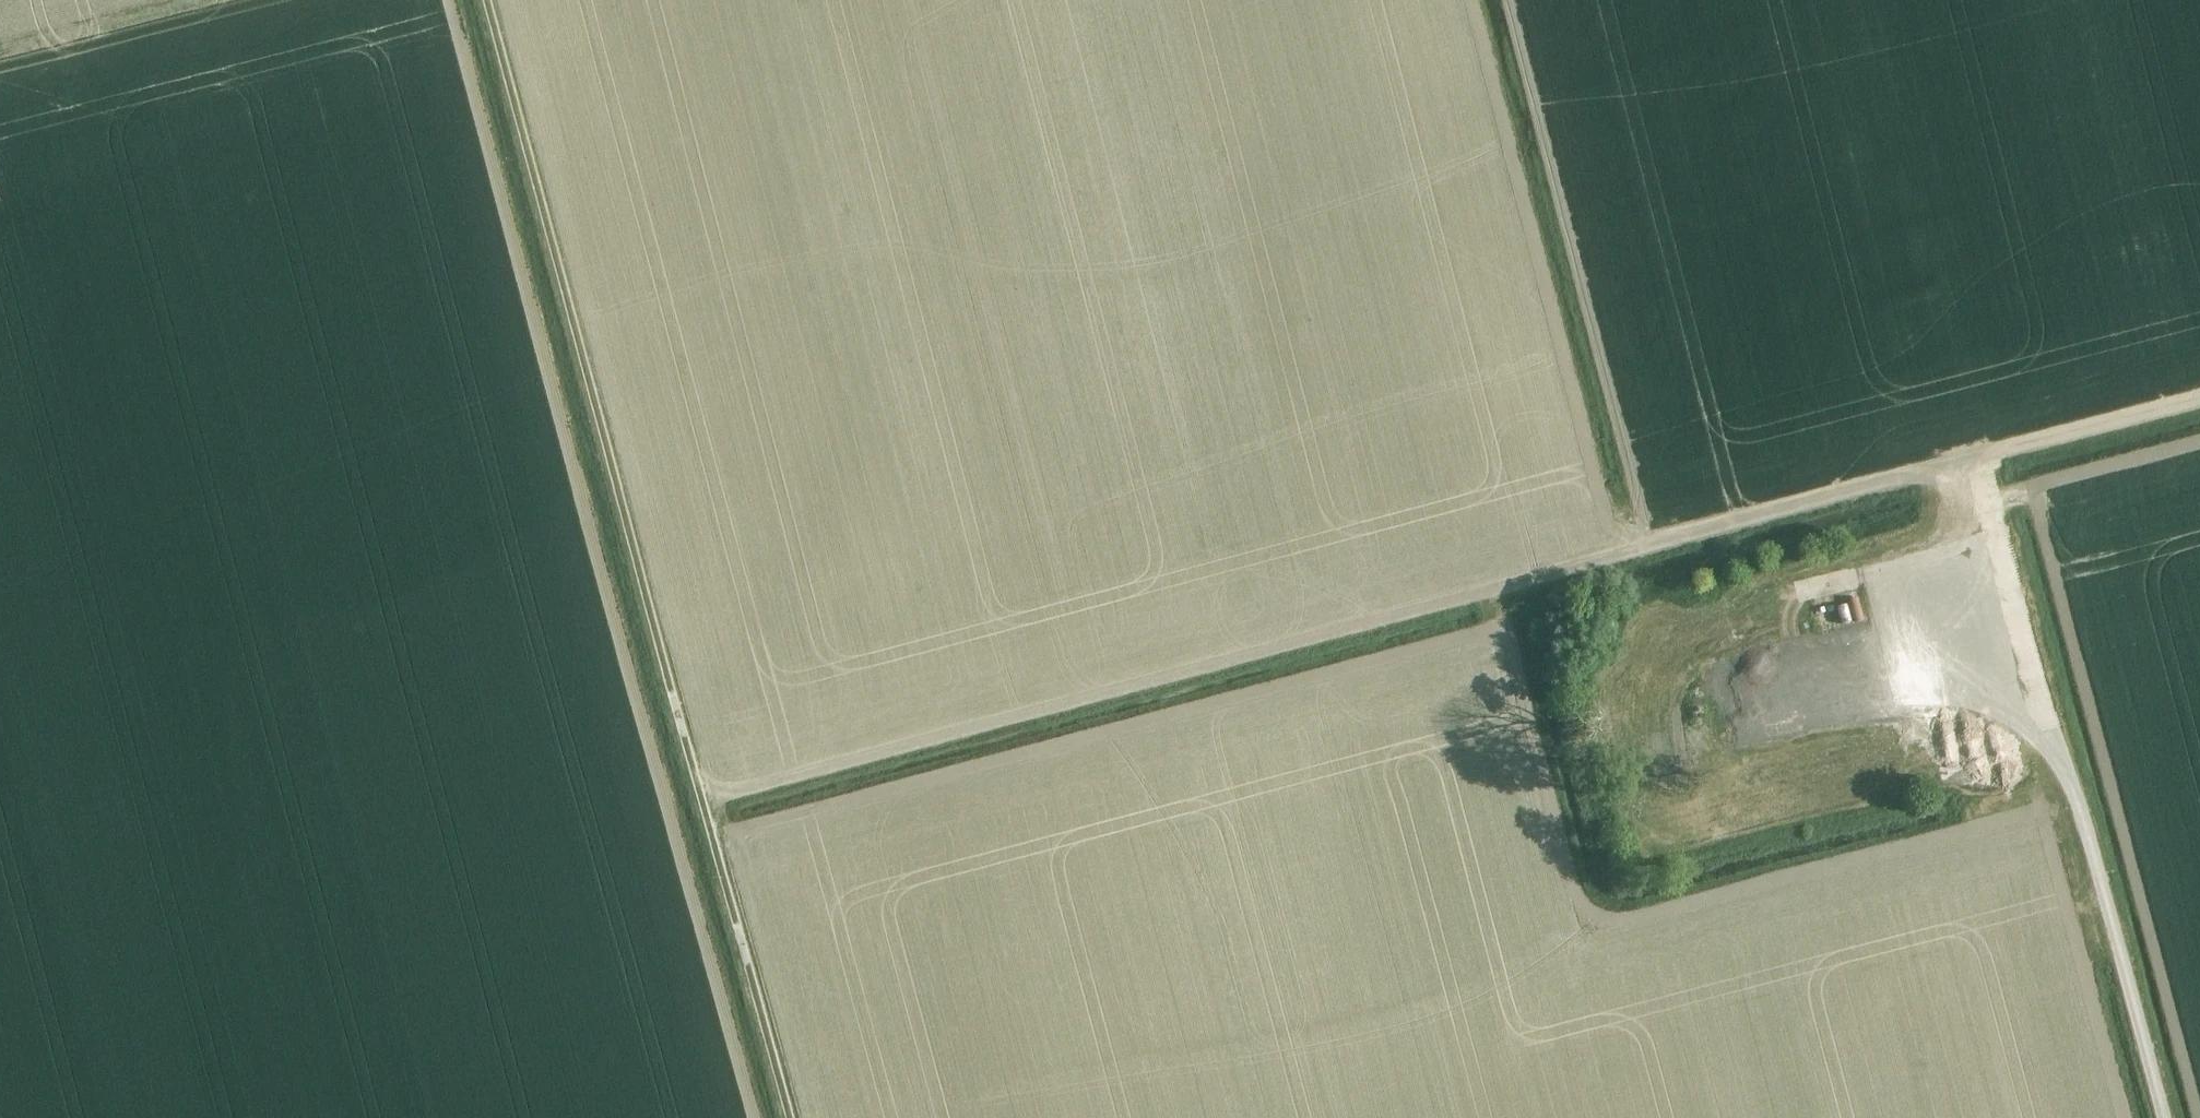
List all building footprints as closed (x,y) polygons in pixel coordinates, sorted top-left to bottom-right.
[(1924,784),(1922,774),(1910,777),(1912,787),(1924,784)]
